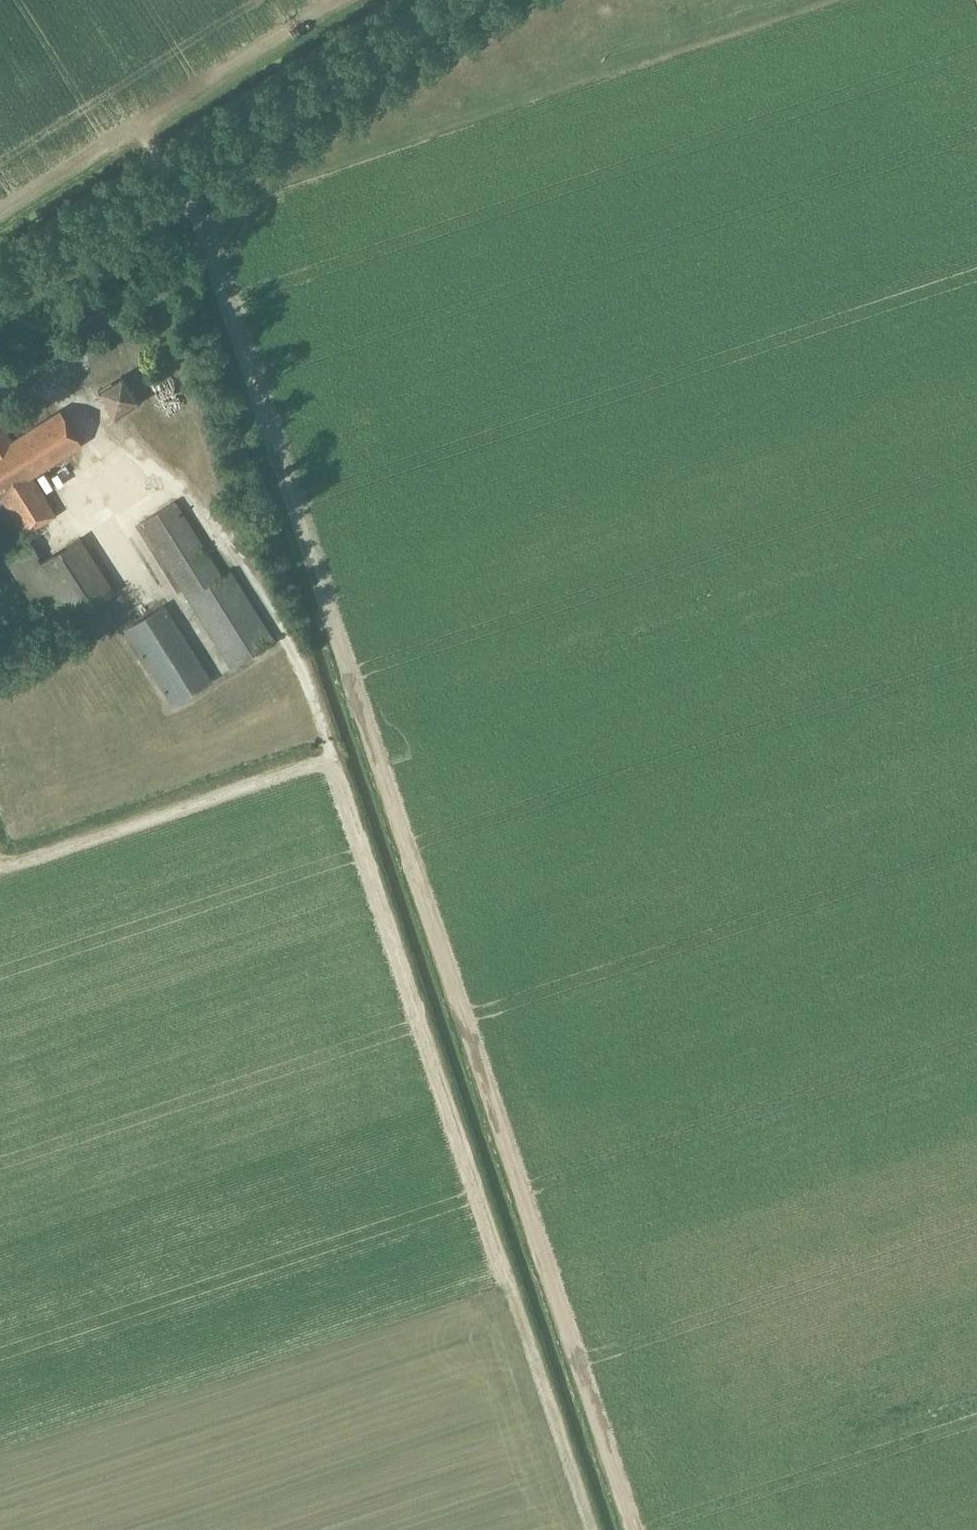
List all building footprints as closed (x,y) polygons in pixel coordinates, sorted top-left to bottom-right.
[(24,534),(54,515),(30,476),(80,445),(58,411),(11,440),(0,422),(0,496),(24,534)] [(52,492),(68,482),(62,472),(46,482),(52,492)] [(229,668),(274,640),(230,570),(222,575),(175,500),(138,523),(229,668)] [(46,635),(114,592),(79,537),(42,561),(30,543),(4,559),(41,616),(36,619),(46,635)] [(209,681),(161,606),(123,630),(170,705),(209,681)]
